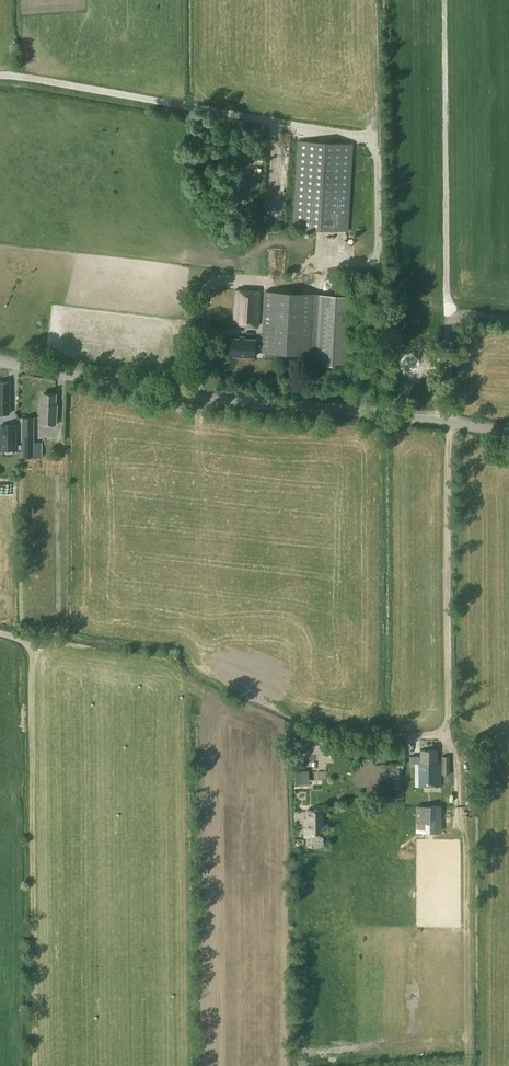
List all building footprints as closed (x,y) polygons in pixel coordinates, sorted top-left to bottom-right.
[(353,143),(298,140),(293,227),(303,228),(303,233),(311,234),(311,228),(348,230),(353,143)] [(261,290),(235,288),(233,324),(259,326),(261,290)] [(310,354),(313,293),(265,291),(262,340),(255,340),(255,339),(230,338),(229,356),(254,357),(255,348),(262,348),(262,352),(310,354)] [(355,295),(320,293),(313,293),(310,354),(316,354),(316,363),(351,365),(355,295)] [(9,402),(9,382),(0,382),(0,413),(9,413),(9,402)] [(42,404),(41,404),(40,423),(57,424),(58,405),(56,405),(56,402),(56,394),(44,393),(43,398),(42,398),(42,404)] [(34,416),(23,416),(22,456),(34,456),(34,441),(34,416)] [(1,449),(15,449),(15,425),(1,425),(1,449)] [(442,786),(442,763),(437,763),(438,750),(421,750),(421,756),(411,756),(411,763),(416,763),(416,786),(442,786)] [(305,767),(305,754),(295,754),(296,768),(305,767)] [(309,770),(296,770),(296,779),(309,779),(309,770)] [(442,832),(443,805),(435,805),(417,805),(417,832),(435,832),(442,832)] [(307,809),(307,818),(304,818),(304,837),(324,837),(324,810),(307,809)]
